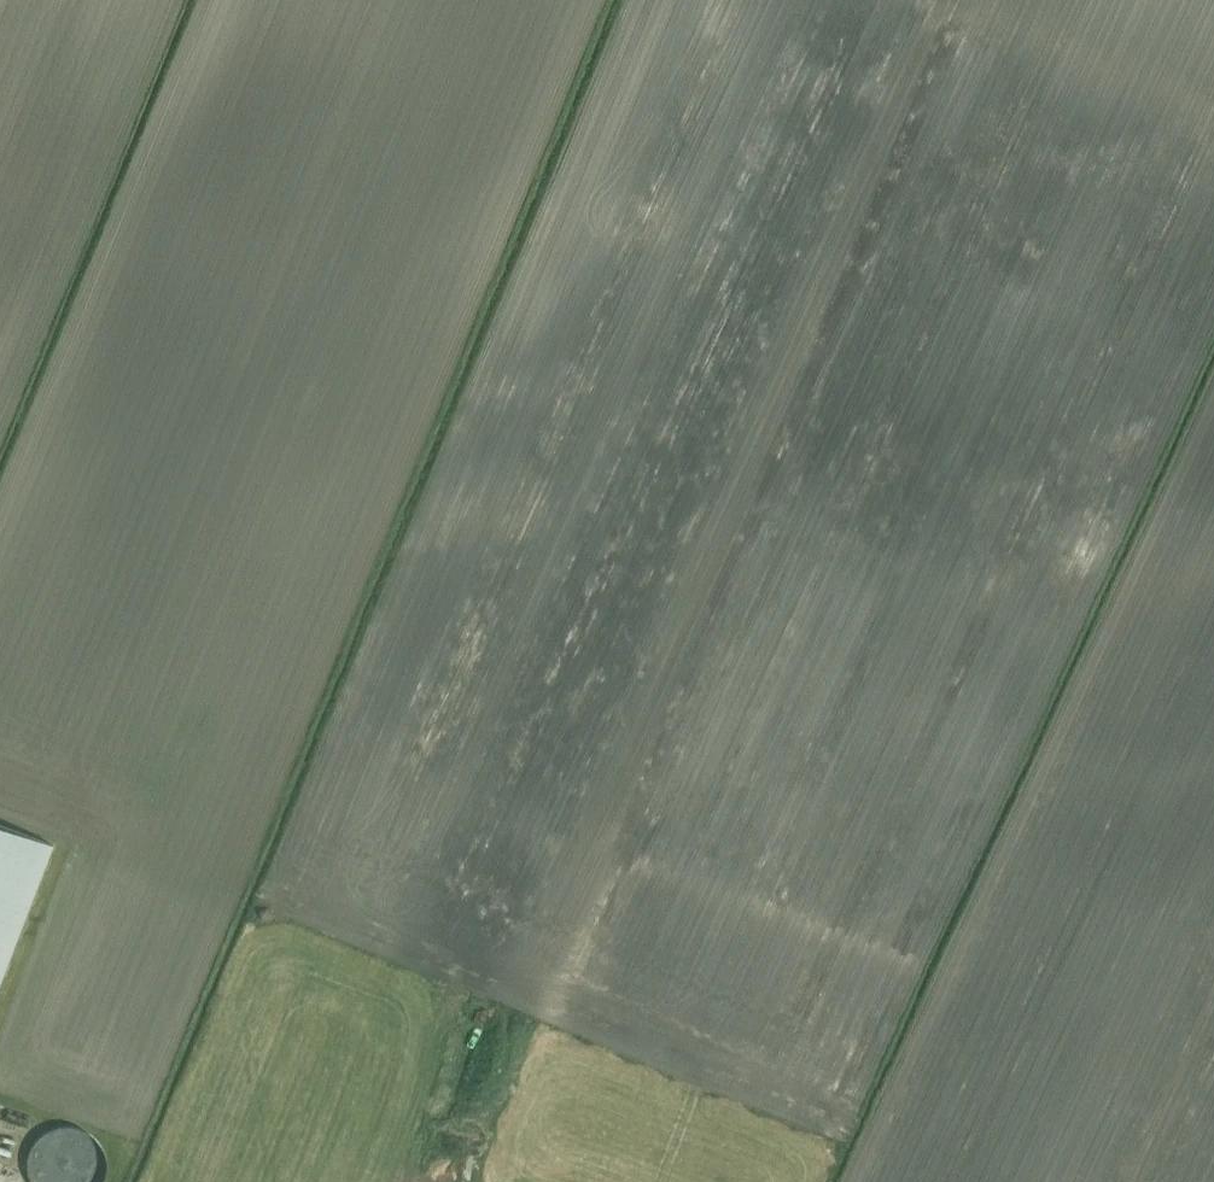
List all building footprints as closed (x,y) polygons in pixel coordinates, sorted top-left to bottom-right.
[(53,843),(0,823),(0,981),(53,843)] [(103,1180),(104,1166),(101,1153),(94,1141),(82,1133),(69,1130),(55,1131),(43,1136),(33,1146),(27,1157),(26,1170),(28,1181),(102,1181),(103,1180)]
